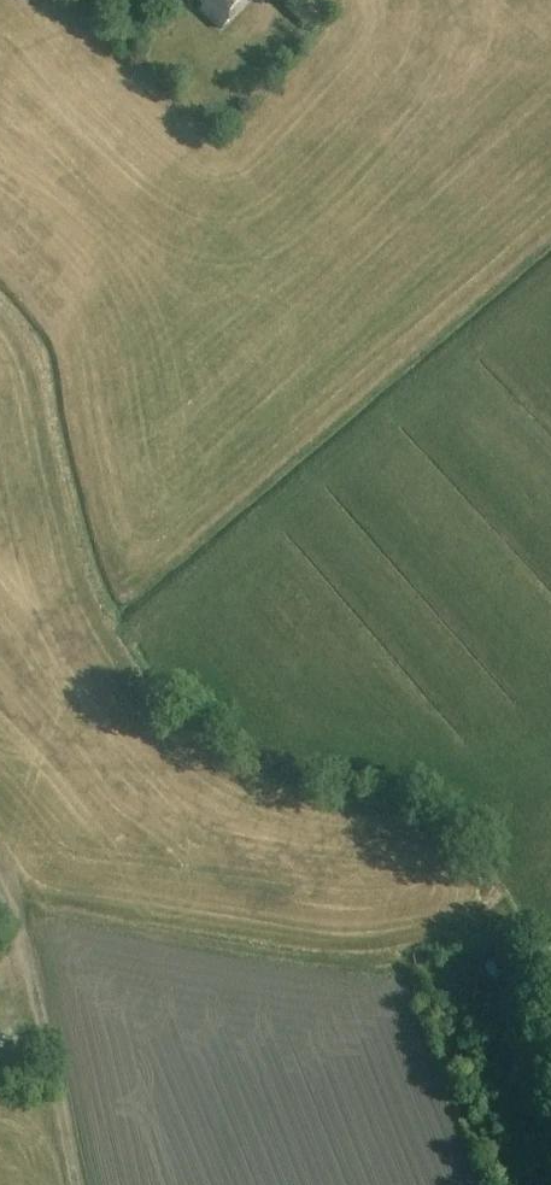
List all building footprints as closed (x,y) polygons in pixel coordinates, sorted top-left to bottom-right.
[(247,0),(191,0),(222,28),(247,0)]
